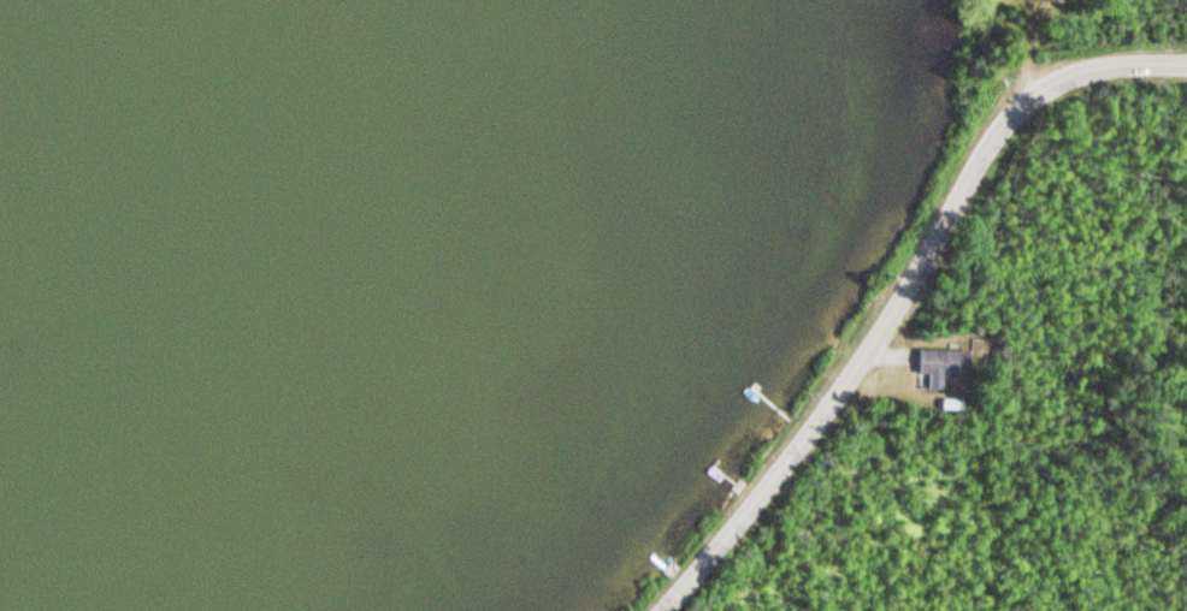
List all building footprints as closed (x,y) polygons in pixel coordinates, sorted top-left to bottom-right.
[(966,352),(913,350),(912,375),(925,376),(924,391),(939,391),(939,375),(966,375),(966,352)]
